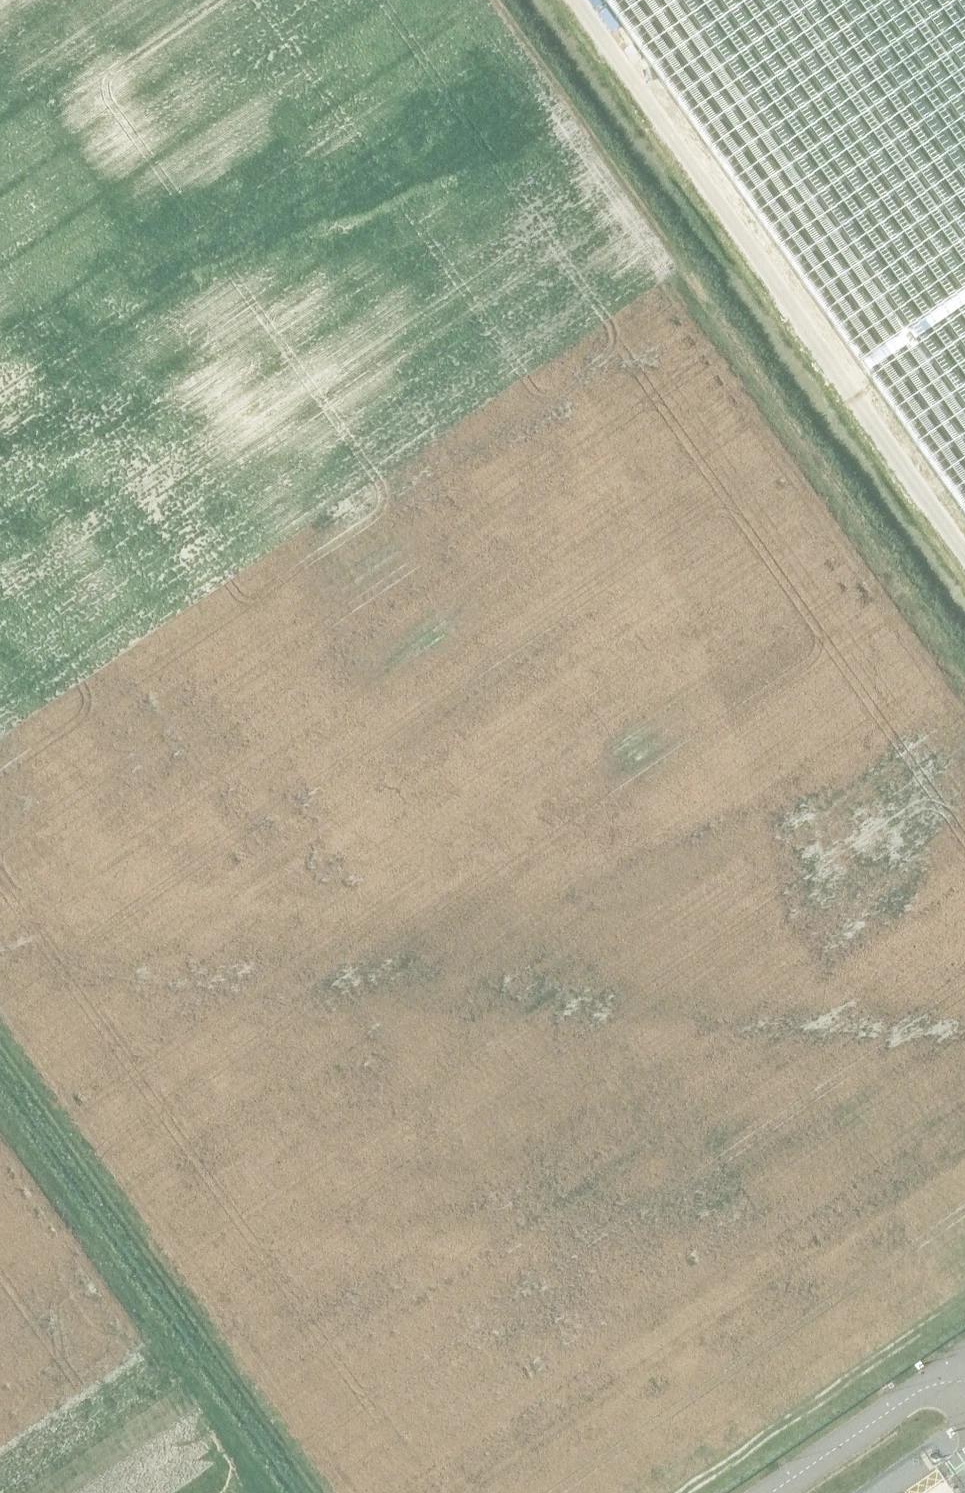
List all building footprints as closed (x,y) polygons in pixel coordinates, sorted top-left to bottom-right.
[(951,472),(964,493),(964,0),(618,0),(951,472)]
